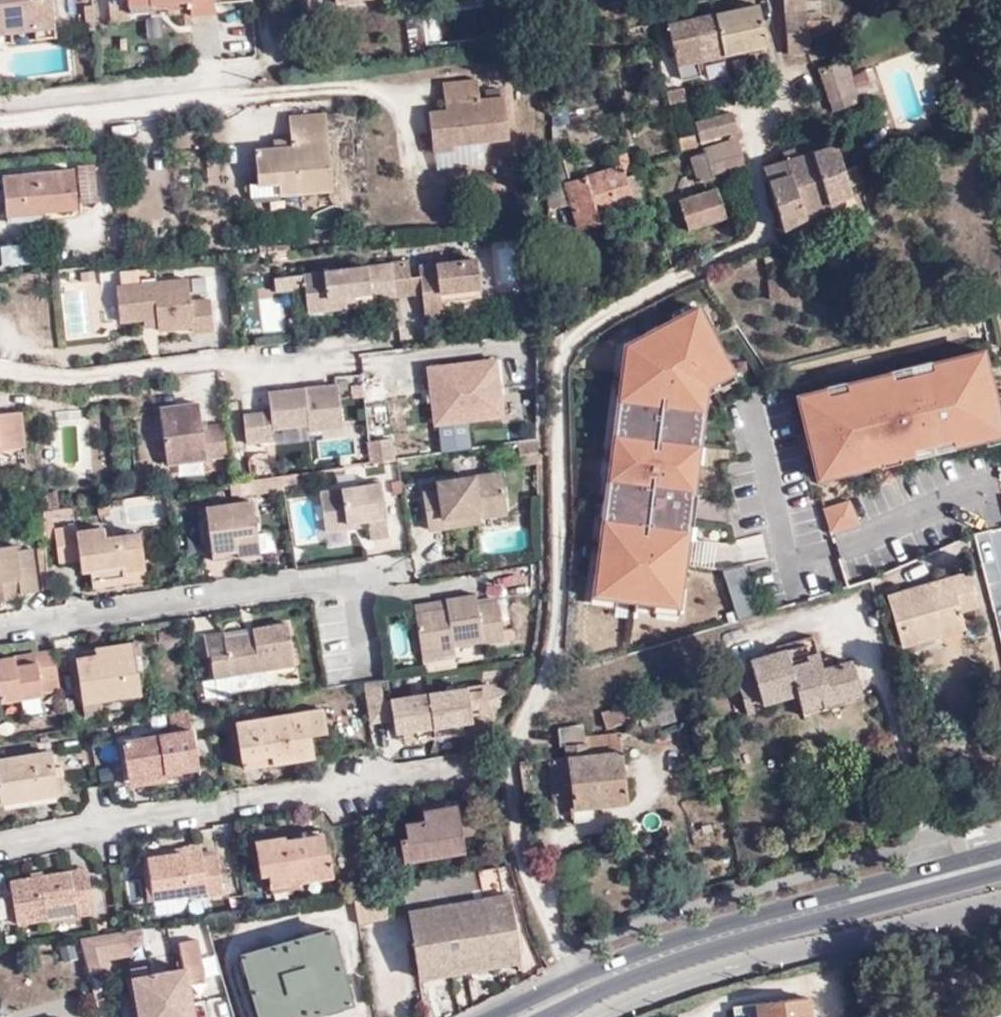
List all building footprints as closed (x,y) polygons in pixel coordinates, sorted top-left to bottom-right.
[(16,42),(15,26),(53,22),(50,0),(0,0),(0,44),(16,42)] [(128,0),(126,0),(110,3),(113,20),(129,18),(128,5),(128,0)] [(190,16),(211,14),(210,0),(188,0),(190,16)] [(712,16),(708,3),(707,0),(699,0),(698,0),(696,1),(700,18),(712,16)] [(786,53),(808,51),(807,35),(830,33),(830,20),(811,21),(810,14),(805,13),(804,0),(784,0),(786,53)] [(714,15),(723,54),(766,45),(757,6),(714,15)] [(700,18),(687,21),(696,60),(723,54),(714,15),(712,16),(700,18)] [(696,60),(687,21),(667,25),(680,80),(696,76),(693,61),(696,60)] [(15,26),(16,42),(55,37),(53,22),(15,26)] [(816,69),(830,110),(857,100),(843,60),(816,69)] [(508,137),(504,96),(478,99),(476,79),(442,83),(445,111),(428,112),(433,152),(452,150),(452,144),(508,137)] [(668,103),(682,99),(678,86),(665,90),(668,103)] [(723,108),(734,105),(729,87),(719,92),(723,108)] [(714,137),(734,131),(729,112),(710,117),(710,118),(714,137)] [(276,185),(277,195),(328,191),(322,114),(286,116),(288,139),(288,147),(272,148),(253,150),(255,182),(255,186),(276,185)] [(696,141),(714,137),(710,118),(710,117),(691,122),(696,141)] [(679,150),(694,146),(691,134),(676,138),(679,150)] [(552,162),(562,161),(561,138),(553,138),(552,162)] [(717,147),(736,142),(735,138),(716,143),(717,147)] [(288,147),(288,139),(272,141),(272,148),(288,147)] [(800,220),(813,213),(849,193),(847,187),(860,183),(854,167),(842,170),(834,147),(831,147),(828,139),(783,153),(785,162),(787,161),(800,220)] [(709,173),(742,164),(736,142),(717,147),(704,150),(686,155),(694,183),(710,178),(709,173)] [(622,179),(618,166),(568,181),(562,161),(552,162),(551,208),(570,202),(578,228),(597,223),(594,214),(629,204),(628,200),(622,179)] [(781,229),(800,220),(787,161),(785,162),(764,168),(781,229)] [(97,203),(94,163),(78,164),(81,205),(97,203)] [(71,169),(8,175),(9,187),(4,188),(5,210),(38,207),(38,211),(74,208),(71,169)] [(633,176),(622,179),(628,200),(639,197),(633,176)] [(248,198),(277,195),(276,185),(255,186),(255,182),(246,182),(248,198)] [(687,230),(724,218),(716,191),(678,203),(687,230)] [(264,246),(264,252),(292,249),(292,243),(264,246)] [(416,276),(417,292),(420,318),(439,316),(437,302),(476,297),(472,260),(414,266),(416,276)] [(391,296),(407,293),(405,277),(404,262),(299,274),(301,289),(303,312),(368,305),(367,298),(391,296)] [(118,286),(136,284),(134,270),(117,272),(118,286)] [(286,290),(301,289),(299,274),(284,276),(286,290)] [(271,291),(286,290),(284,276),(270,277),(271,291)] [(407,293),(417,292),(416,276),(405,277),(407,293)] [(154,318),(155,326),(155,330),(188,326),(189,331),(209,329),(206,299),(187,301),(184,279),(136,284),(118,286),(113,287),(117,322),(141,319),(154,318)] [(215,325),(227,324),(225,296),(213,297),(215,325)] [(737,377),(698,307),(620,348),(585,600),(677,614),(706,393),(737,377)] [(155,326),(154,318),(141,319),(142,327),(155,326)] [(793,396),(815,485),(1000,441),(1000,421),(980,353),(793,396)] [(505,421),(498,357),(425,365),(432,429),(505,421)] [(247,442),(267,440),(266,429),(273,428),(309,423),(310,429),(343,425),(338,384),(269,392),(270,412),(244,415),(247,442)] [(225,454),(222,422),(201,425),(198,401),(158,408),(167,463),(225,454)] [(20,411),(0,413),(0,449),(24,447),(20,411)] [(266,429),(267,440),(275,439),(273,428),(266,429)] [(372,461),(392,458),(395,457),(391,436),(368,439),(372,461)] [(537,462),(537,440),(519,443),(521,464),(537,462)] [(497,471),(434,480),(435,490),(419,492),(424,530),(441,528),(440,517),(474,513),(476,508),(502,505),(497,471)] [(435,490),(434,480),(417,483),(419,492),(435,490)] [(363,519),(364,525),(366,538),(385,535),(377,482),(316,491),(322,531),(345,528),(345,522),(363,519)] [(48,492),(49,508),(64,506),(62,491),(48,492)] [(258,553),(250,500),(203,507),(210,560),(258,553)] [(850,500),(823,507),(830,535),(861,524),(850,500)] [(100,515),(112,513),(110,501),(98,503),(100,515)] [(503,512),(502,505),(476,508),(474,513),(440,517),(441,528),(476,522),(477,517),(503,512)] [(56,539),(55,528),(54,524),(53,523),(52,514),(65,512),(64,507),(44,510),(46,540),(56,539)] [(345,528),(364,525),(363,519),(345,522),(345,528)] [(123,570),(141,568),(145,567),(140,532),(105,537),(104,527),(78,530),(77,525),(55,528),(56,539),(59,561),(81,558),(82,570),(86,570),(122,564),(123,570)] [(0,547),(0,607),(2,607),(5,602),(6,599),(5,592),(22,590),(23,593),(37,591),(31,548),(16,550),(15,545),(0,547)] [(142,580),(141,568),(123,570),(122,564),(86,570),(88,588),(142,580)] [(901,647),(940,635),(934,617),(958,612),(976,606),(966,574),(886,599),(901,647)] [(23,597),(23,593),(22,590),(5,592),(6,599),(23,597)] [(442,607),(411,612),(416,651),(451,647),(450,642),(477,638),(478,643),(499,639),(493,599),(473,602),(471,592),(440,597),(441,599),(442,607)] [(410,604),(411,612),(442,607),(441,599),(410,604)] [(934,617),(940,635),(963,627),(958,612),(934,617)] [(285,623),(249,629),(250,635),(221,639),(223,654),(208,656),(211,677),(258,670),(291,665),(285,623)] [(250,635),(249,629),(199,638),(204,657),(208,656),(223,654),(221,639),(250,635)] [(795,694),(796,696),(816,690),(818,699),(840,692),(838,684),(855,678),(850,662),(830,668),(823,671),(820,660),(814,642),(749,661),(755,681),(738,686),(746,714),(765,707),(763,703),(795,694)] [(92,656),(129,649),(129,643),(91,648),(92,656)] [(136,694),(129,649),(92,656),(73,658),(80,703),(98,700),(136,694)] [(10,656),(0,658),(0,700),(38,694),(39,691),(56,689),(50,650),(31,653),(32,662),(11,665),(10,656)] [(31,653),(10,656),(11,665),(32,662),(31,653)] [(827,658),(820,660),(823,671),(830,668),(827,658)] [(259,675),(258,670),(211,677),(211,683),(259,675)] [(816,690),(796,696),(802,715),(860,696),(855,678),(838,684),(840,692),(818,699),(816,690)] [(382,699),(379,679),(361,682),(367,714),(385,711),(382,699)] [(493,718),(505,689),(487,681),(481,683),(478,711),(493,718)] [(389,697),(393,718),(395,732),(472,719),(466,685),(389,697)] [(367,714),(369,723),(393,718),(389,697),(382,699),(385,711),(367,714)] [(100,712),(98,700),(80,703),(81,715),(100,712)] [(644,714),(639,716),(635,705),(601,715),(605,729),(640,718),(641,724),(655,720),(653,713),(645,716),(644,714)] [(242,768),(261,765),(260,755),(271,754),(272,763),(312,756),(308,734),(322,732),(319,708),(235,722),(242,768)] [(196,768),(187,710),(170,713),(173,733),(122,741),(130,785),(165,780),(164,773),(196,768)] [(626,802),(618,735),(582,739),(580,727),(557,729),(558,746),(565,746),(566,758),(563,759),(563,755),(559,754),(559,759),(549,760),(554,803),(571,802),(571,808),(626,802)] [(51,751),(0,760),(0,802),(57,792),(55,777),(61,776),(59,767),(54,767),(51,751)] [(260,755),(261,765),(272,763),(271,754),(260,755)] [(461,836),(478,833),(474,806),(456,809),(456,812),(422,818),(422,822),(404,825),(406,840),(399,841),(403,862),(463,851),(461,836)] [(325,851),(320,829),(300,833),(301,839),(284,842),(283,838),(255,843),(259,873),(268,872),(269,887),(332,875),(328,851),(325,851)] [(146,859),(153,901),(177,896),(206,891),(207,896),(223,893),(216,855),(201,857),(200,850),(146,859)] [(483,868),(495,866),(494,859),(483,861),(483,868)] [(483,868),(352,892),(357,923),(407,915),(418,978),(516,962),(505,895),(500,896),(495,866),(483,868)] [(70,885),(87,883),(85,870),(68,873),(70,885)] [(92,914),(87,883),(70,885),(68,873),(10,884),(16,924),(76,914),(77,916),(92,914)] [(177,896),(153,901),(155,917),(179,913),(177,896)] [(328,930),(314,934),(321,961),(336,957),(328,930)] [(254,952),(262,979),(249,983),(259,1016),(303,1016),(350,1003),(336,957),(321,961),(314,934),(254,952)] [(117,968),(112,940),(88,944),(92,967),(102,966),(103,970),(117,968)] [(179,944),(181,961),(176,962),(178,970),(146,975),(145,968),(130,970),(138,1016),(191,1016),(185,981),(202,978),(195,941),(179,944)] [(262,979),(254,952),(241,956),(249,983),(262,979)] [(62,959),(63,960),(0,977),(0,1001),(4,1016),(74,999),(70,985),(79,982),(71,956),(62,959)] [(809,997),(757,1004),(758,1016),(812,1016),(809,997)]
